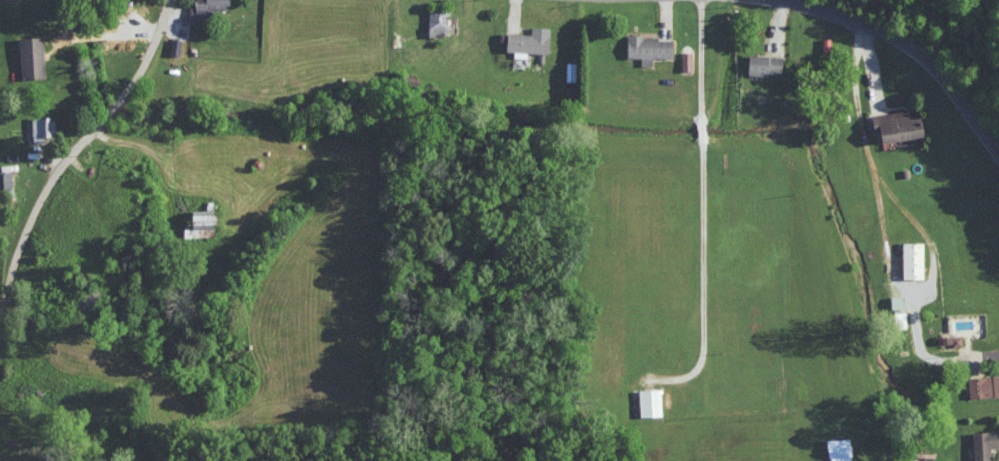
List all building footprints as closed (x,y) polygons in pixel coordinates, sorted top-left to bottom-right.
[(210,10),(230,10),(230,0),(198,0),(198,2),(192,2),(192,22),(210,22),(210,10)] [(431,8),(432,35),(448,34),(448,26),(452,25),(452,8),(431,8)] [(534,32),(510,31),(510,50),(517,50),(517,56),(530,57),(530,52),(552,53),(553,26),(534,25),(534,32)] [(46,35),(23,36),(25,77),(47,76),(46,35)] [(655,56),(676,57),(676,36),(630,35),(630,56),(644,57),(643,64),(655,64),(655,56)] [(695,51),(684,51),(684,69),(694,69),(695,51)] [(751,73),(785,74),(786,55),(752,53),(751,73)] [(888,141),(929,136),(925,108),(875,115),(877,134),(886,133),(888,141)] [(35,115),(36,141),(53,141),(53,131),(58,131),(57,114),(35,115)] [(5,171),(6,191),(15,191),(15,171),(5,171)] [(186,235),(218,236),(219,209),(197,208),(197,228),(186,227),(186,235)] [(927,241),(906,241),(906,277),(926,278),(927,241)] [(949,344),(965,344),(964,334),(948,334),(949,344)] [(998,395),(998,374),(971,376),(972,396),(998,395)] [(642,388),(643,416),(665,415),(664,388),(642,388)] [(976,430),(976,460),(994,460),(994,446),(998,446),(998,430),(976,430)] [(830,438),(831,457),(853,456),(852,437),(830,438)]
